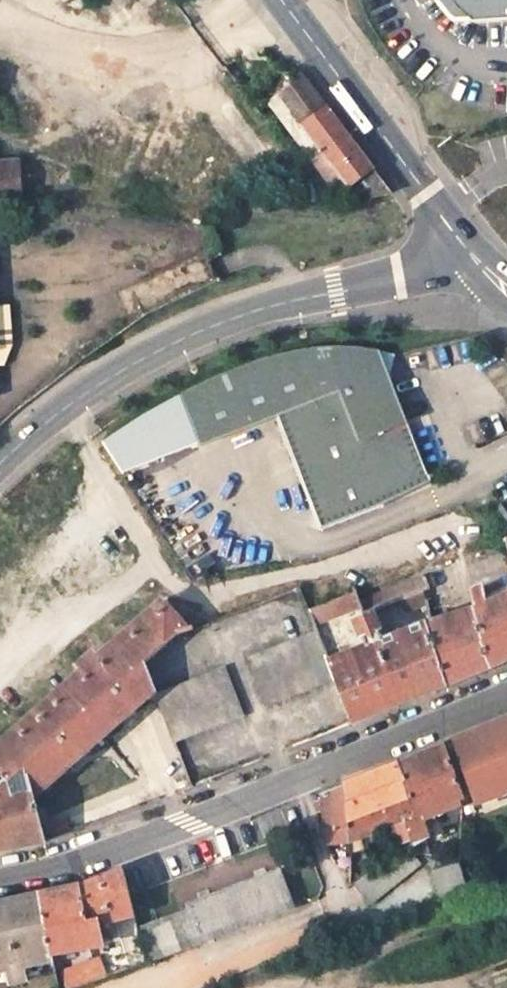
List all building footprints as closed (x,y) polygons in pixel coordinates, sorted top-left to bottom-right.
[(467,23),(506,20),(506,0),(443,0),(450,9),(459,17),(467,23)] [(311,163),(321,155),(357,203),(390,193),(302,77),(266,104),(311,163)] [(12,207),(10,166),(0,166),(0,208),(12,207)] [(0,306),(0,366),(1,366),(9,345),(6,306),(0,306)] [(339,491),(351,519),(381,507),(379,503),(427,484),(407,433),(398,437),(394,426),(403,423),(372,348),(332,345),(303,348),(267,356),(249,361),(233,368),(187,389),(176,393),(195,442),(270,412),(306,504),(339,491)] [(174,418),(162,423),(170,447),(183,442),(174,418)] [(318,532),(351,519),(339,491),(306,504),(318,532)] [(496,511),(506,527),(506,503),(496,511)] [(372,610),(372,612),(401,601),(415,596),(429,590),(427,588),(434,585),(432,578),(425,581),(423,577),(356,603),(357,608),(359,615),(372,610)] [(487,611),(480,588),(468,592),(472,616),(437,627),(435,623),(429,624),(445,686),(506,660),(506,602),(487,611)] [(415,596),(401,601),(405,614),(420,607),(415,596)] [(311,626),(357,608),(356,603),(354,597),(307,616),(311,626)] [(99,664),(83,678),(0,750),(0,776),(5,783),(21,770),(23,777),(27,792),(30,801),(32,801),(154,695),(144,666),(177,635),(187,632),(165,606),(99,664)] [(364,628),(377,624),(372,612),(372,610),(359,615),(364,628)] [(362,639),(367,653),(382,647),(378,633),(380,632),(377,624),(364,628),(359,615),(350,618),(358,640),(362,639)] [(350,725),(445,686),(426,630),(382,647),(367,653),(328,669),(334,685),(350,725)] [(263,712),(334,685),(328,669),(314,635),(245,662),(263,712)] [(75,669),(83,678),(99,664),(91,655),(75,669)] [(155,697),(173,747),(243,720),(223,671),(155,697)] [(449,745),(475,801),(476,804),(506,790),(506,723),(449,745)] [(444,747),(395,766),(414,816),(403,821),(410,839),(410,841),(429,835),(422,814),(463,798),(444,747)] [(393,825),(401,846),(404,844),(410,839),(403,821),(414,816),(395,766),(339,788),(344,843),(393,825)] [(15,780),(18,795),(27,792),(23,777),(15,780)] [(316,797),(327,844),(337,844),(344,843),(339,788),(316,797)] [(27,792),(18,795),(0,801),(0,851),(7,850),(38,844),(44,842),(32,801),(30,801),(27,792)] [(70,832),(133,809),(128,798),(65,821),(70,832)] [(401,846),(351,884),(368,905),(420,863),(404,844),(401,846)] [(455,864),(431,872),(439,898),(464,890),(455,864)] [(58,978),(60,987),(91,987),(146,967),(121,871),(97,880),(80,886),(54,892),(38,895),(52,954),(58,978)] [(190,912),(142,929),(152,964),(293,909),(280,873),(188,906),(190,912)] [(52,954),(38,895),(0,903),(0,965),(4,965),(8,985),(26,981),(22,961),(52,954)]
